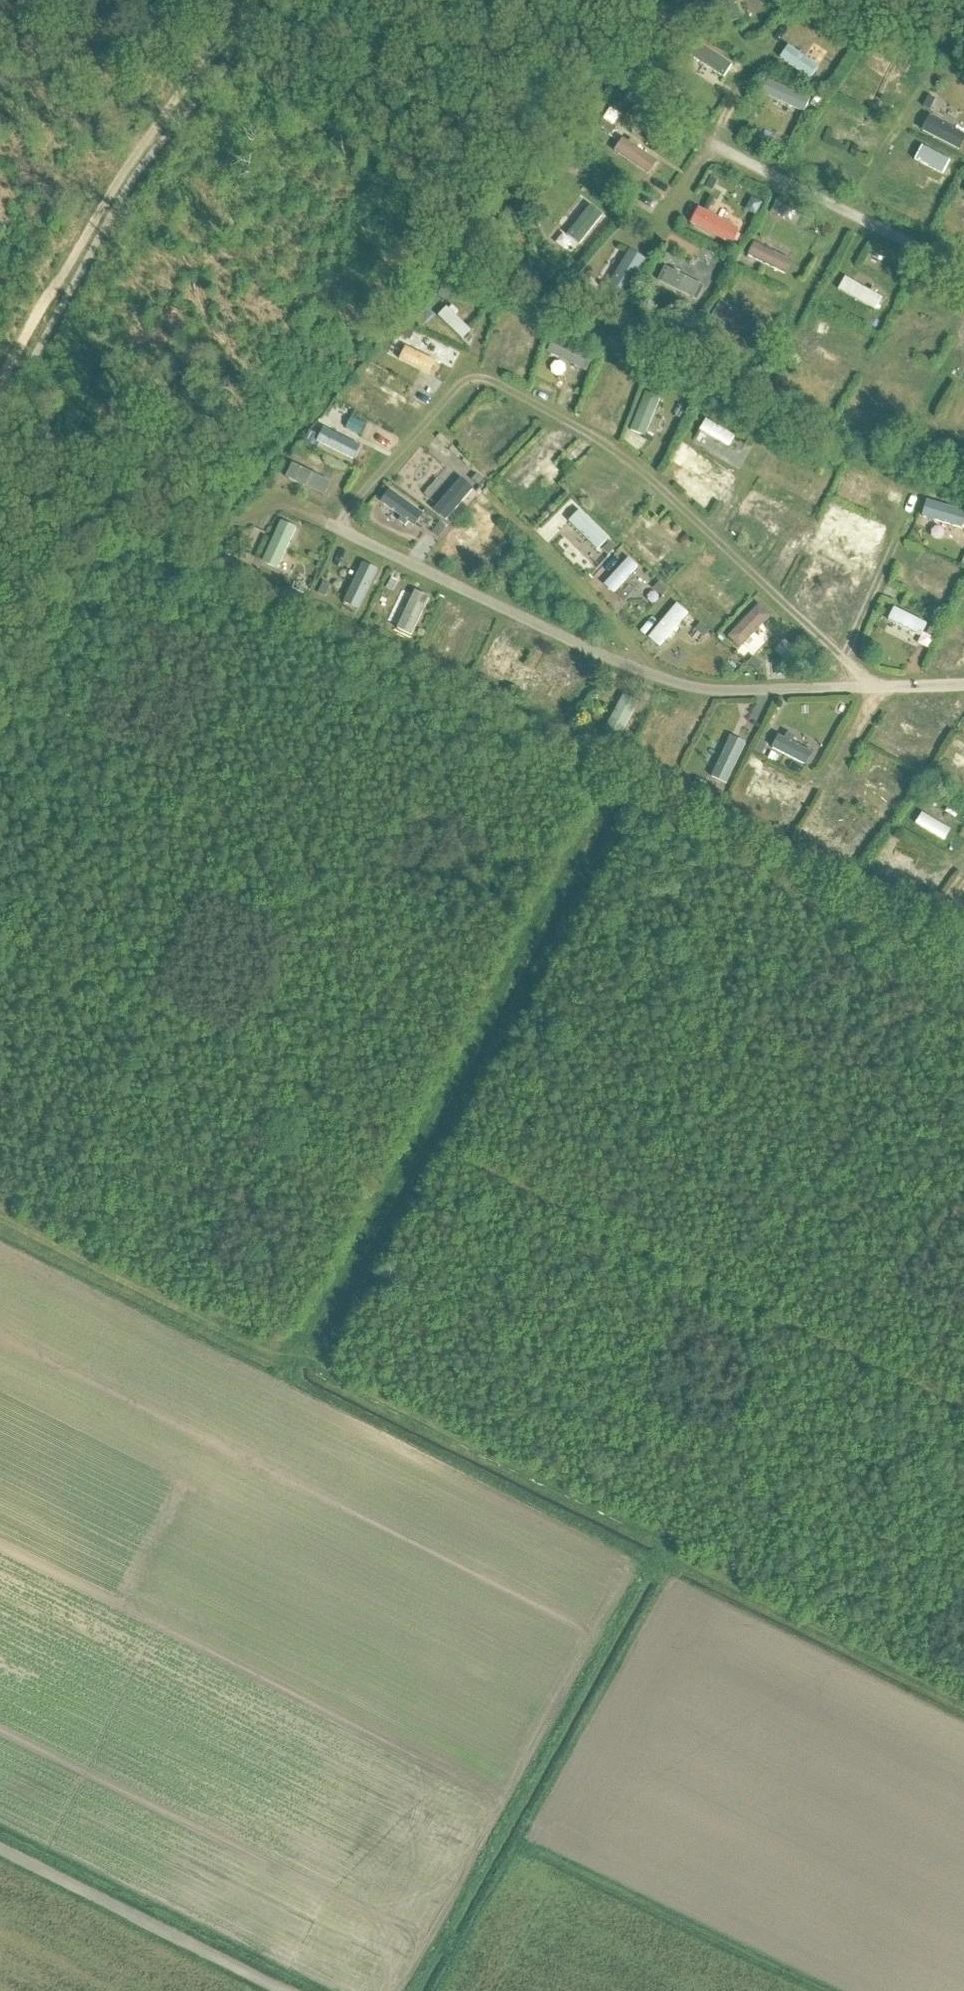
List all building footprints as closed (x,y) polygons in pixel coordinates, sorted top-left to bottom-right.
[(757,106),(754,117),(770,122),(773,112),(757,106)] [(607,122),(603,128),(613,135),(617,128),(607,122)] [(610,187),(625,173),(591,138),(576,152),(610,187)] [(744,208),(739,220),(760,228),(765,216),(744,208)] [(754,265),(723,244),(712,260),(743,281),(754,265)] [(644,245),(640,254),(658,262),(662,253),(644,245)] [(411,329),(431,348),(440,338),(420,320),(411,329)] [(461,477),(495,445),(482,430),(447,462),(461,477)] [(707,449),(694,465),(705,473),(717,457),(707,449)] [(522,494),(532,486),(523,475),(513,484),(522,494)] [(443,514),(455,533),(463,527),(436,489),(396,517),(410,537),(443,514)] [(580,531),(607,503),(593,489),(565,517),(580,531)] [(505,537),(515,548),(530,534),(562,568),(579,552),(547,517),(545,519),(535,509),(505,537)] [(232,572),(247,579),(265,538),(250,531),(232,572)] [(594,553),(630,571),(639,554),(603,535),(594,553)] [(762,547),(756,560),(770,565),(775,552),(762,547)] [(568,592),(582,607),(610,579),(596,564),(568,592)] [(327,614),(341,583),(329,577),(315,608),(327,614)] [(700,625),(653,582),(642,594),(689,637),(700,625)] [(616,595),(609,604),(621,613),(628,604),(616,595)] [(629,661),(660,625),(644,611),(612,646),(629,661)] [(694,646),(712,664),(741,635),(724,617),(694,646)] [(955,730),(963,734),(963,717),(961,716),(955,730)] [(743,744),(740,769),(779,773),(781,760),(763,758),(765,747),(743,744)] [(695,778),(690,788),(701,793),(706,782),(695,778)] [(951,889),(945,900),(963,910),(963,896),(951,889)]
